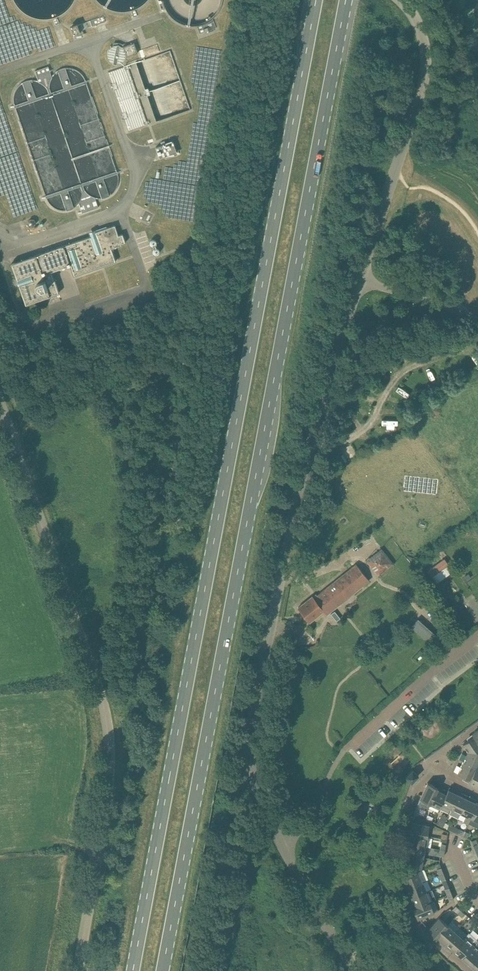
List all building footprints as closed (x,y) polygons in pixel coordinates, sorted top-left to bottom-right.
[(80,32),(77,24),(71,26),(74,34),(80,32)] [(125,50),(126,55),(126,56),(137,53),(134,43),(123,47),(125,50)] [(108,51),(107,55),(108,59),(110,62),(114,64),(118,64),(122,63),(125,60),(126,56),(126,55),(125,50),(123,47),(119,45),(114,45),(111,47),(108,51)] [(113,75),(124,72),(123,67),(112,71),(113,75)] [(145,82),(119,84),(120,100),(131,99),(131,101),(139,101),(138,98),(146,97),(145,82)] [(131,128),(155,121),(150,103),(139,106),(141,111),(134,113),(132,108),(125,110),(131,128)] [(167,144),(156,148),(160,158),(170,155),(174,155),(178,154),(173,142),(172,142),(172,140),(166,142),(167,144)] [(36,255),(12,263),(19,284),(18,284),(19,285),(26,304),(59,293),(52,271),(71,265),(74,276),(116,261),(112,248),(122,245),(122,244),(126,242),(123,233),(119,235),(115,224),(108,227),(107,227),(90,233),(91,236),(64,245),(36,254),(36,255)] [(372,356),(361,372),(365,374),(376,359),(372,356)] [(379,546),(365,560),(378,575),(393,561),(379,546)] [(431,569),(435,575),(449,564),(446,559),(431,569)] [(369,580),(357,564),(314,598),(313,596),(298,607),(310,622),(323,611),(326,615),(369,580)] [(444,592),(439,584),(432,589),(438,597),(444,592)] [(418,618),(411,626),(424,637),(434,646),(442,640),(430,629),(418,618)] [(471,755),(477,758),(477,741),(474,736),(463,744),(469,753),(471,752),(472,753),(471,755)] [(464,760),(477,766),(477,763),(477,758),(471,755),(470,756),(467,755),(464,760)] [(458,773),(470,779),(477,766),(464,760),(458,773)] [(475,786),(477,787),(477,767),(477,766),(470,779),(469,783),(475,786)] [(413,769),(412,769),(406,776),(410,780),(411,782),(412,782),(419,775),(414,771),(413,770),(413,769)] [(420,798),(429,803),(437,787),(428,782),(420,798)] [(447,791),(437,787),(429,803),(440,808),(447,791)] [(443,804),(452,808),(458,794),(456,793),(457,791),(449,787),(447,791),(440,808),(443,804)] [(458,794),(452,808),(449,813),(459,818),(462,812),(469,796),(462,793),(461,795),(458,794)] [(469,796),(462,812),(466,815),(463,822),(468,825),(477,803),(476,802),(477,800),(469,796)] [(477,803),(468,825),(472,817),(477,820),(477,803)] [(448,816),(442,813),(439,819),(437,823),(443,826),(448,816)] [(410,832),(428,835),(430,825),(432,825),(432,820),(427,819),(426,823),(421,823),(416,822),(412,821),(410,832)] [(410,832),(408,843),(425,846),(428,835),(410,832)] [(423,856),(425,846),(408,843),(406,851),(409,852),(408,854),(423,856)] [(405,869),(408,875),(418,871),(417,871),(418,867),(421,867),(423,856),(408,854),(405,869)] [(407,885),(408,887),(422,881),(418,871),(408,875),(402,878),(405,886),(407,885)] [(406,890),(409,898),(426,891),(422,881),(408,887),(409,889),(406,890)] [(414,908),(434,900),(436,899),(432,889),(426,891),(409,898),(414,908)] [(434,900),(414,908),(418,918),(439,910),(434,900)] [(435,938),(447,924),(439,917),(427,930),(435,938)] [(435,938),(444,945),(456,931),(447,924),(435,938)] [(464,938),(456,931),(444,945),(450,951),(452,949),(453,950),(464,938)] [(453,950),(461,957),(477,940),(469,933),(466,937),(465,936),(464,938),(453,950)] [(467,963),(469,961),(471,962),(477,955),(477,941),(477,940),(461,957),(467,963)] [(471,962),(469,961),(467,963),(477,970),(477,955),(471,962)]
